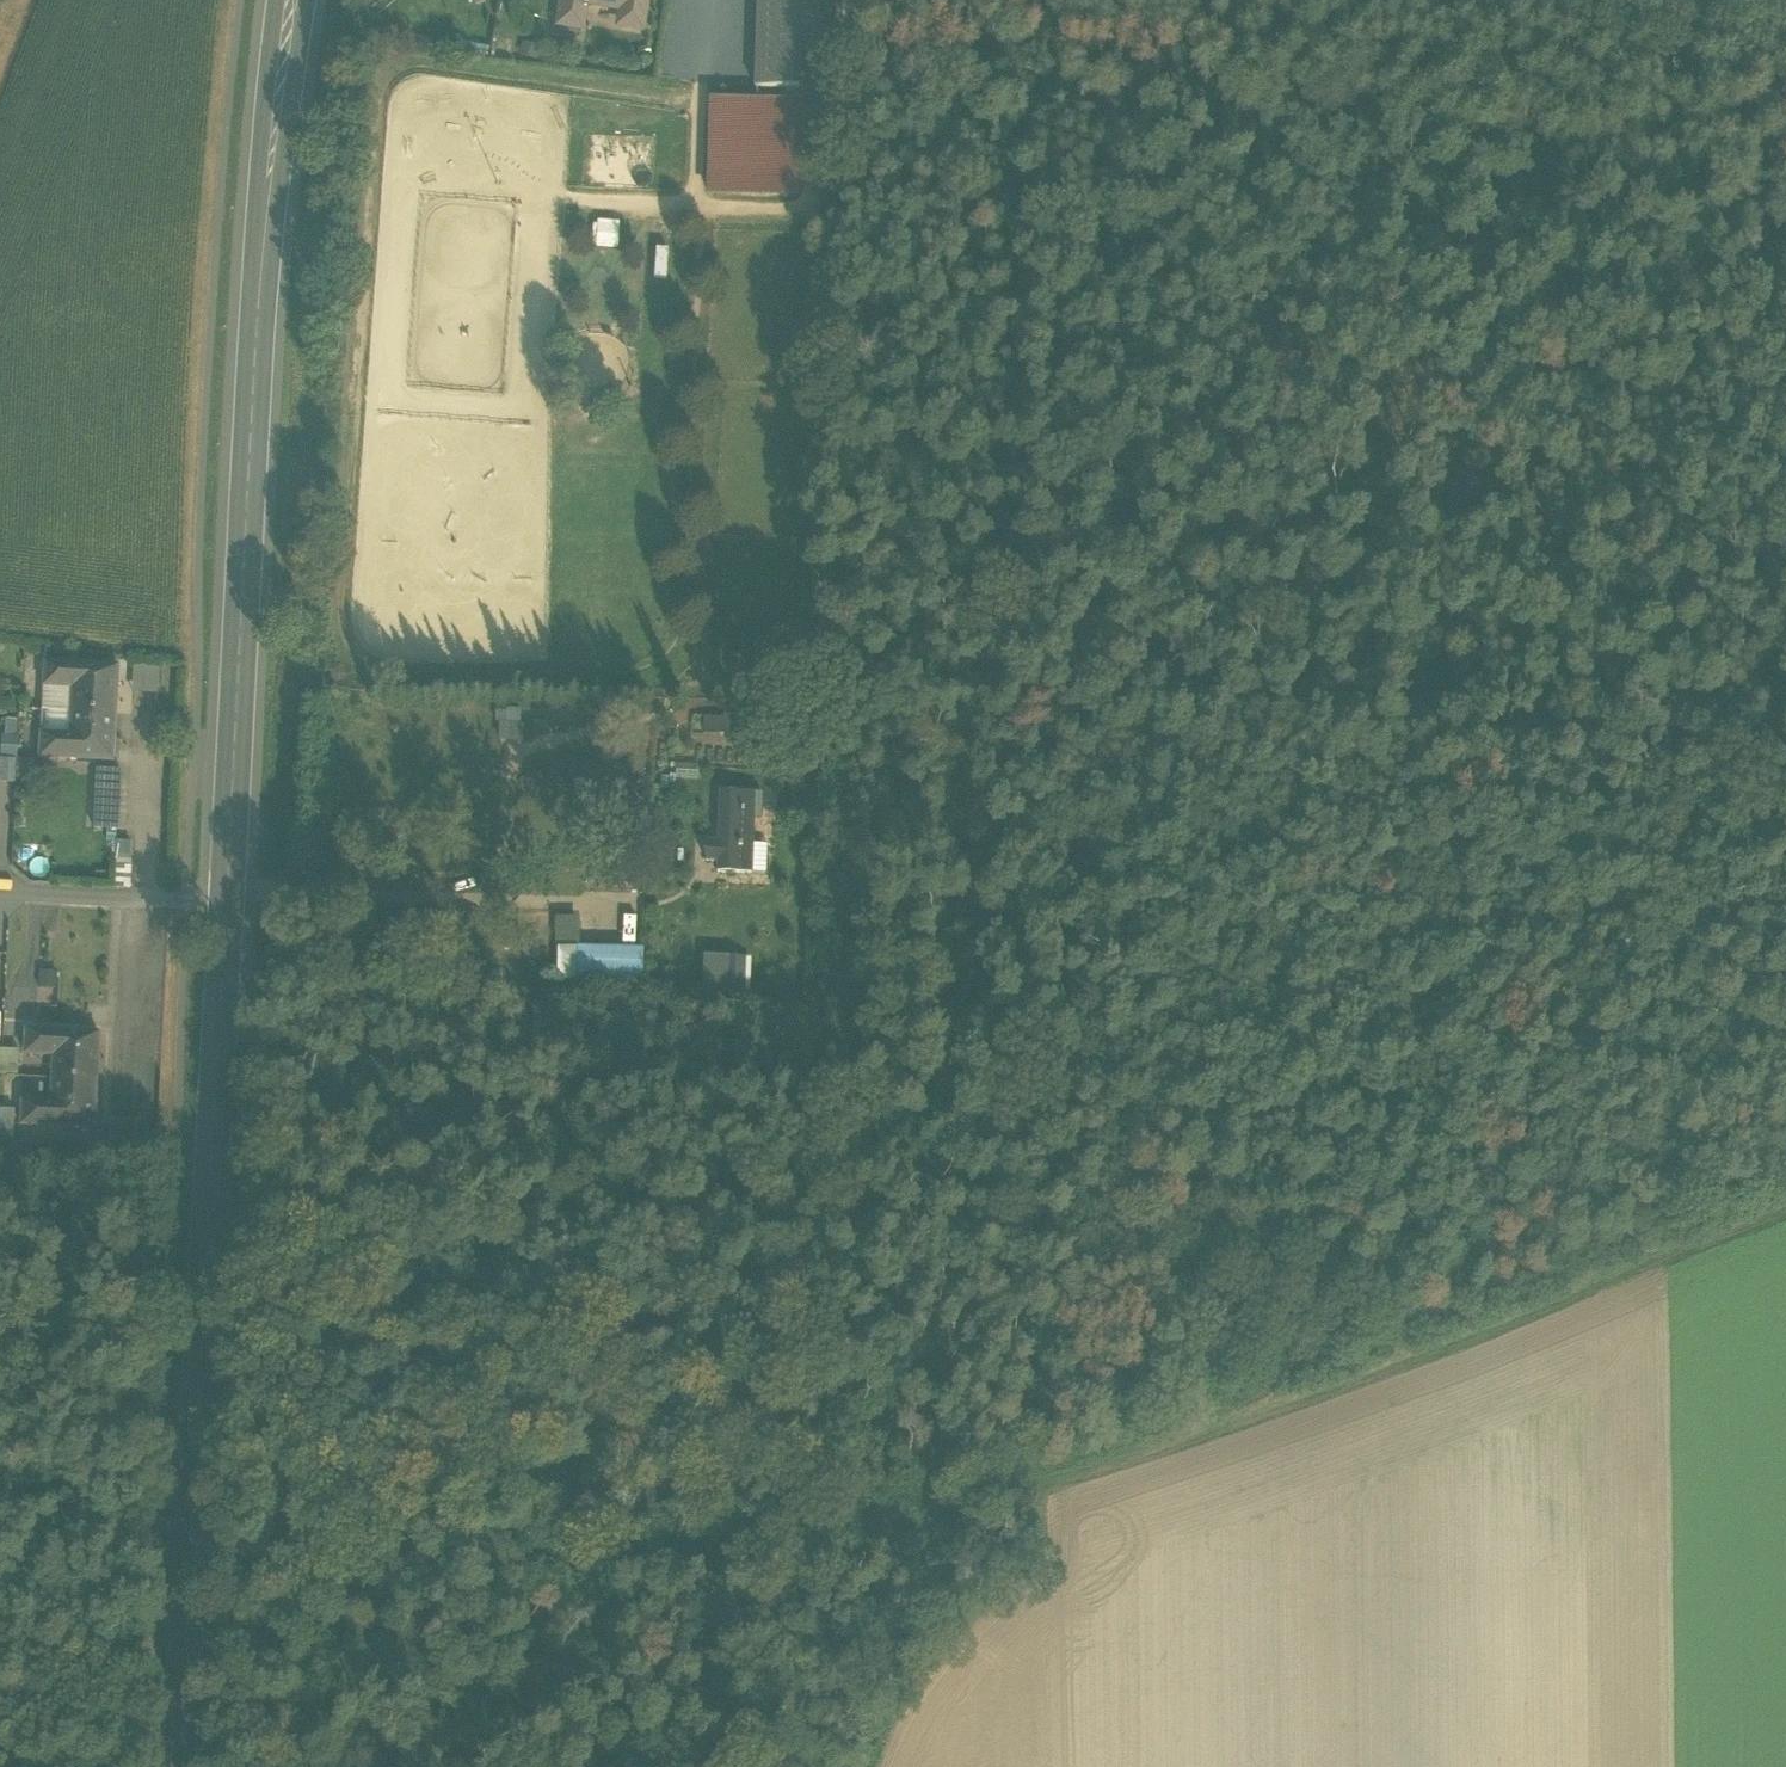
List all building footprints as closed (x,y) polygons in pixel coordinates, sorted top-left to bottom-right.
[(559,26),(583,30),(585,19),(628,26),(632,0),(563,0),(559,26)] [(628,26),(627,27),(643,30),(648,0),(632,0),(628,26)] [(755,89),(828,91),(830,0),(758,0),(755,89)] [(804,100),(708,97),(705,195),(801,197),(804,100)] [(617,244),(617,219),(590,218),(590,244),(617,244)] [(118,666),(45,662),(44,687),(72,688),(71,712),(116,714),(118,666)] [(160,669),(134,667),(133,690),(159,692),(160,669)] [(116,714),(71,712),(70,735),(41,734),(40,758),(113,762),(116,714)] [(121,772),(96,771),(95,799),(120,800),(121,772)] [(761,794),(721,793),(721,812),(720,812),(719,842),(707,841),(707,862),(719,862),(718,872),(750,874),(752,813),(760,813),(761,794)] [(115,883),(131,882),(129,839),(113,840),(115,883)] [(642,980),(642,944),(577,944),(577,913),(556,913),(555,979),(642,980)] [(744,958),(725,958),(724,991),(743,991),(744,958)] [(56,985),(56,970),(39,970),(39,984),(56,985)] [(99,1034),(25,1030),(24,1054),(53,1056),(52,1079),(96,1081),(99,1034)] [(18,1072),(18,1048),(0,1047),(0,1072),(18,1072)] [(96,1081),(52,1079),(50,1102),(22,1101),(20,1125),(94,1129),(96,1081)] [(14,1119),(3,1118),(1,1138),(12,1139),(14,1119)]
